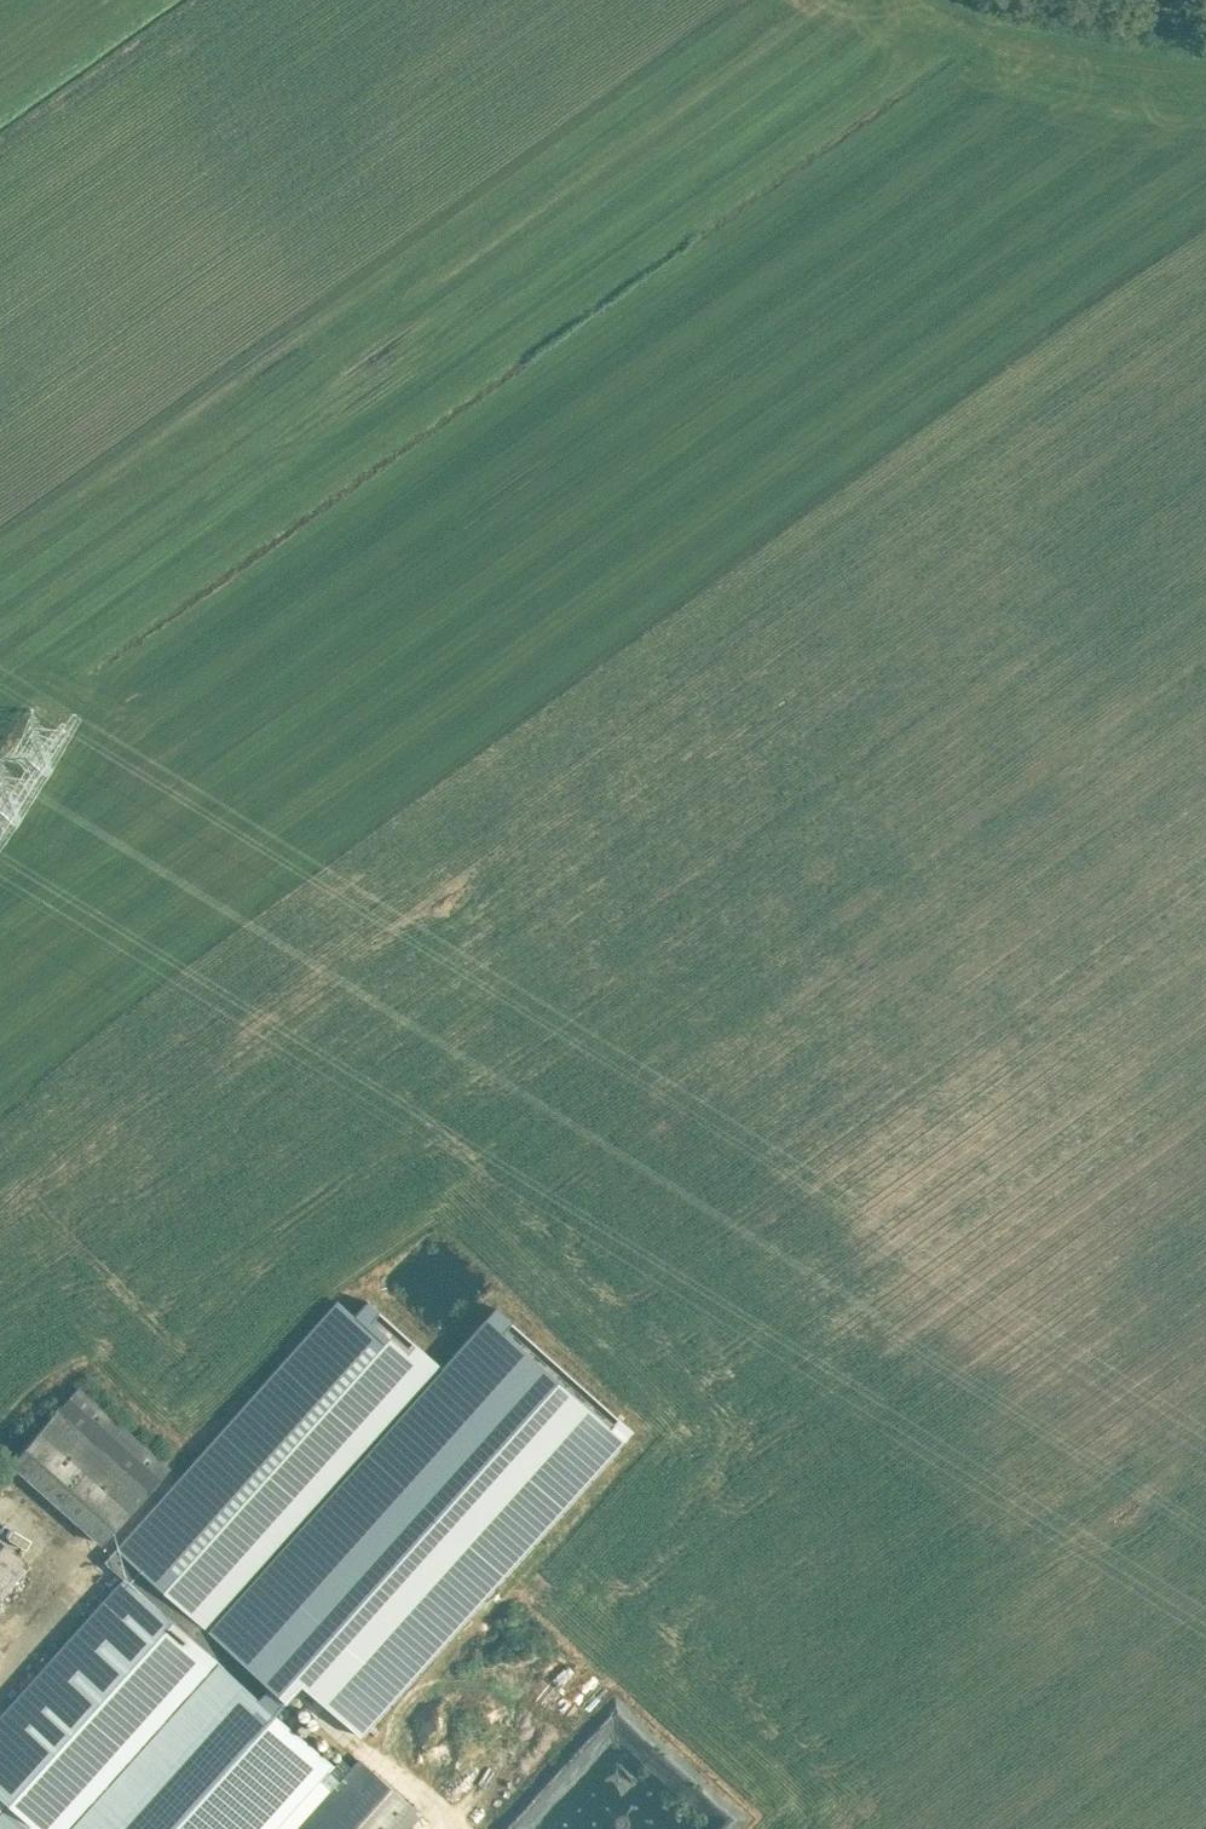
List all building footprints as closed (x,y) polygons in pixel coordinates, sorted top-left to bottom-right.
[(0,1715),(0,1828),(272,1828),(331,1763),(270,1709),(293,1683),(297,1679),(324,1703),(360,1735),(633,1429),(496,1307),(442,1367),(367,1300),(354,1315),(338,1300),(117,1547),(104,1562),(123,1578),(0,1715)] [(168,1468),(77,1387),(10,1462),(101,1543),(168,1468)] [(27,1566),(0,1542),(0,1597),(27,1566)] [(296,1828),(407,1828),(422,1813),(360,1758),(296,1828)] [(530,1805),(524,1807),(521,1798),(508,1802),(516,1828),(535,1822),(530,1805)]
